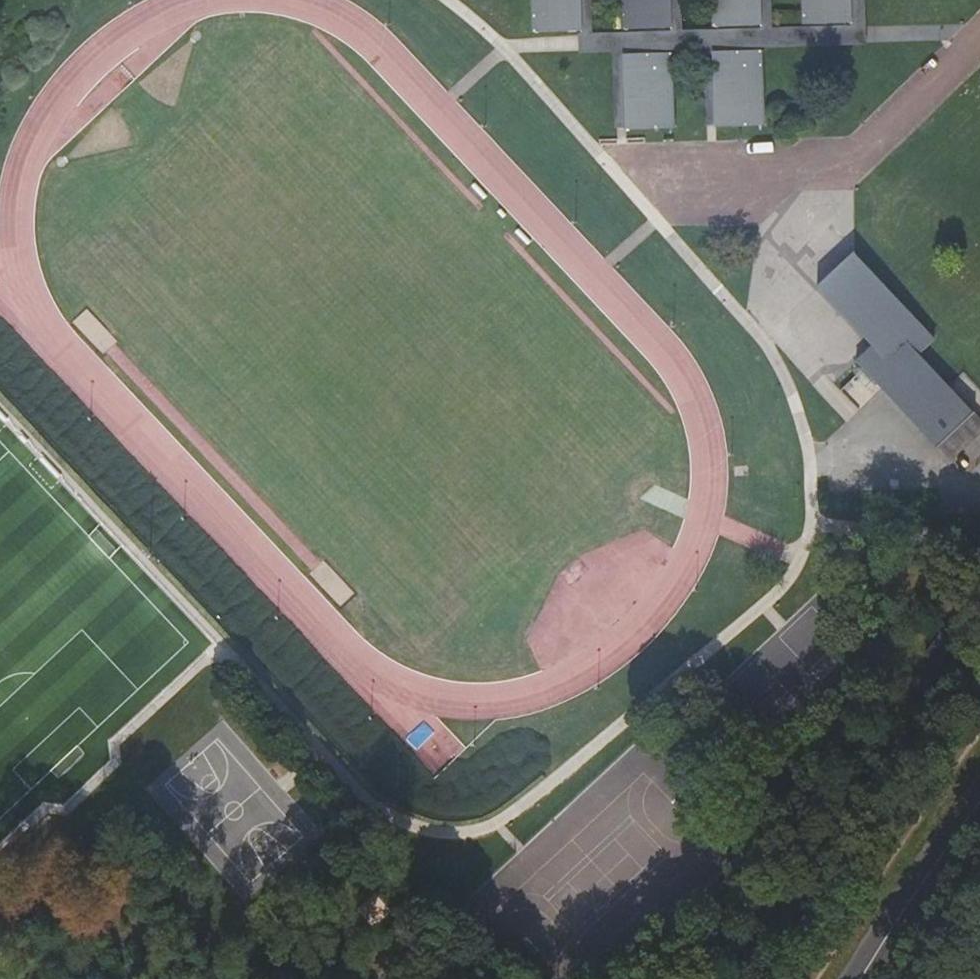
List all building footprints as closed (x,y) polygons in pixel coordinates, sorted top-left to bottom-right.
[(541,30),(586,30),(586,0),(540,0),(541,30)] [(630,27),(675,27),(674,0),(630,0),(630,27)] [(724,25),(767,23),(767,0),(723,0),(724,25)] [(814,22),(854,21),(853,0),(814,0),(814,22)] [(769,52),(724,52),(725,120),(770,120),(769,52)] [(675,54),(631,55),(633,123),(677,122),(675,54)] [(854,250),(817,285),(871,345),(859,357),(945,450),(977,418),(920,354),(937,339),(854,250)]
